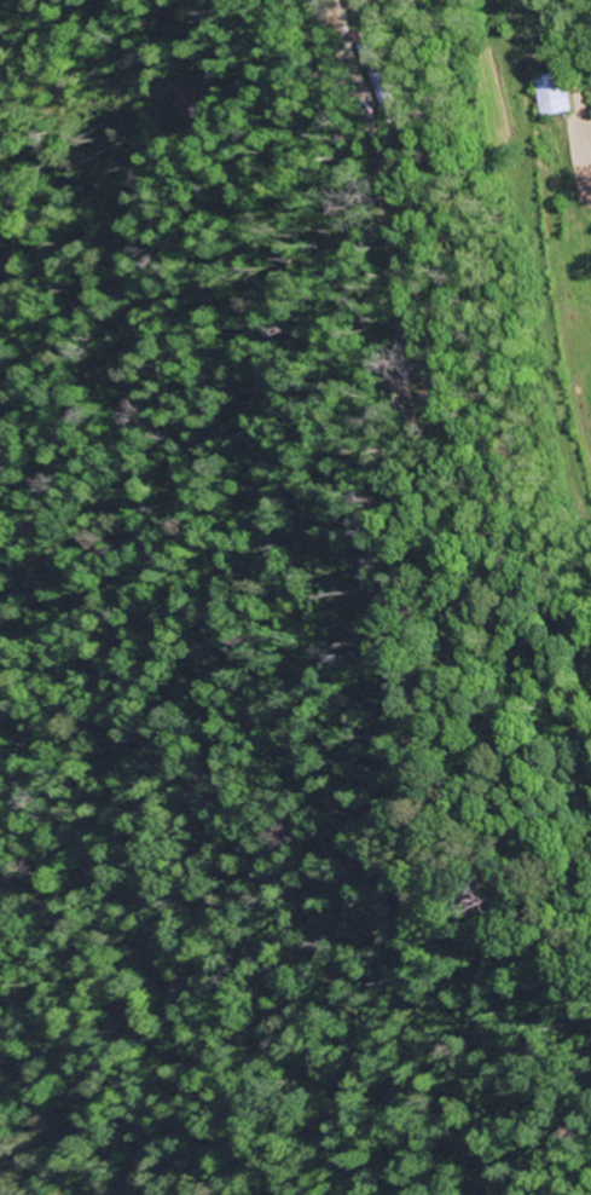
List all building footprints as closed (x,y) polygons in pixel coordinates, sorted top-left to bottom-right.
[(540,118),(572,115),(568,75),(536,78),(540,118)] [(374,108),(387,106),(381,81),(369,83),(374,108)]
